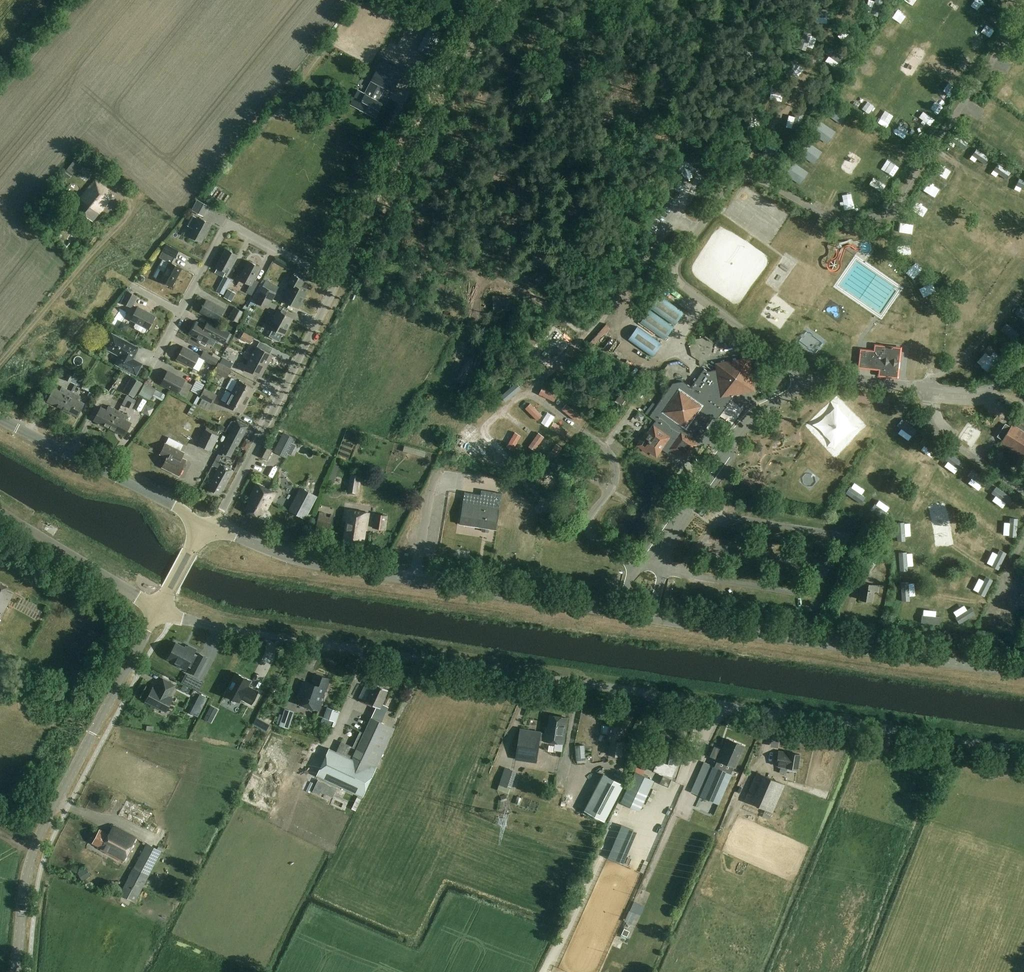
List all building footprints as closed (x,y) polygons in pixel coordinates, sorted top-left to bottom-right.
[(906,10),(916,14),(919,6),(910,2),(906,10)] [(628,55),(622,55),(621,68),(636,69),(636,57),(628,57),(628,55)] [(405,70),(383,58),(371,80),(372,81),(365,94),(358,90),(350,104),(375,117),(382,103),(378,101),(385,88),(393,92),(405,70)] [(572,62),(566,61),(564,74),(578,77),(580,65),(572,64),(572,62)] [(662,76),(662,73),(656,74),(657,88),(672,86),(671,75),(662,76)] [(1009,95),(1013,87),(1001,80),(993,95),(1000,99),(1004,92),(1009,95)] [(523,102),(517,102),(516,115),(530,116),(531,104),(523,104),(523,102)] [(604,113),(604,110),(598,111),(600,125),(614,122),(613,111),(604,113)] [(978,120),(968,132),(977,139),(987,128),(978,120)] [(573,154),(573,152),(567,153),(567,166),(582,166),(582,154),(573,154)] [(1019,154),(1014,165),(1023,170),(1023,156),(1019,154)] [(84,159),(79,155),(67,170),(75,176),(78,172),(87,179),(98,166),(86,156),(84,159)] [(989,177),(999,181),(1004,170),(984,161),(982,166),(991,170),(989,177)] [(498,168),(498,166),(492,166),(492,180),(506,180),(506,168),(498,168)] [(108,189),(95,179),(74,206),(93,221),(113,196),(107,191),(108,189)] [(203,215),(208,205),(199,200),(194,211),(203,215)] [(575,202),(569,200),(564,213),(577,217),(581,206),(574,203),(575,202)] [(919,200),(913,214),(920,217),(926,203),(919,200)] [(211,224),(200,218),(190,236),(201,242),(211,224)] [(178,250),(166,244),(162,252),(168,255),(166,259),(172,262),(178,250)] [(238,255),(227,249),(217,267),(228,273),(238,255)] [(540,251),(534,250),(531,263),(545,266),(547,254),(539,253),(540,251)] [(260,267),(250,261),(240,280),(250,285),(246,292),(252,295),(259,282),(254,279),(260,267)] [(181,268),(170,262),(165,272),(158,269),(154,277),(155,277),(155,278),(171,286),(181,268)] [(987,280),(988,285),(1007,282),(1005,270),(989,272),(990,279),(987,280)] [(304,280),(293,275),(289,283),(292,285),(283,300),(298,308),(307,292),(300,288),(304,280)] [(219,286),(221,288),(226,290),(231,280),(224,276),(219,286)] [(263,278),(256,292),(272,301),(276,293),(263,286),(266,280),(263,278)] [(445,284),(444,281),(437,282),(438,297),(454,296),(453,283),(445,284)] [(137,295),(128,290),(122,301),(132,306),(137,295)] [(212,298),(222,300),(223,292),(214,290),(212,298)] [(230,306),(236,297),(228,292),(222,301),(230,306)] [(272,301),(256,292),(246,312),(249,314),(255,301),(268,308),(272,301)] [(500,298),(500,295),(493,296),(494,311),(510,310),(509,297),(500,298)] [(684,312),(659,295),(650,308),(675,325),(684,312)] [(224,310),(206,300),(200,311),(219,320),(224,310)] [(155,316),(138,307),(131,319),(149,329),(155,316)] [(245,312),(235,307),(230,317),(240,322),(245,312)] [(674,326),(649,309),(640,323),(665,340),(674,326)] [(293,319),(278,310),(269,326),(284,335),(293,319)] [(1007,328),(1016,338),(1023,331),(1023,320),(1020,316),(1007,328)] [(197,322),(190,334),(200,339),(199,341),(205,345),(210,335),(217,339),(218,337),(225,341),(230,333),(217,326),(214,332),(197,322)] [(963,324),(952,324),(952,337),(963,337),(963,324)] [(662,344),(638,326),(628,339),(652,356),(662,344)] [(138,348),(112,334),(105,347),(121,356),(116,364),(136,374),(142,364),(132,359),(138,348)] [(251,357),(267,366),(273,355),(257,346),(252,354),(246,351),(243,357),(249,360),(251,357)] [(199,355),(183,347),(177,359),(193,367),(199,355)] [(896,348),(885,347),(884,352),(861,350),(859,366),(882,369),(882,375),(892,376),(893,370),(897,370),(899,354),(895,354),(896,348)] [(219,359),(204,350),(200,357),(215,365),(219,359)] [(233,362),(223,357),(221,362),(230,367),(233,362)] [(261,377),(267,366),(251,357),(249,360),(246,365),(241,362),(238,368),(244,371),(245,368),(261,377)] [(753,389),(747,359),(717,364),(718,369),(708,371),(704,369),(691,387),(683,381),(672,383),(649,416),(656,420),(647,433),(648,434),(640,446),(648,452),(649,450),(656,455),(661,448),(669,454),(673,448),(686,457),(695,444),(689,440),(693,435),(695,436),(698,432),(697,431),(699,427),(704,430),(713,418),(718,417),(732,398),(731,393),(753,389)] [(199,361),(196,369),(178,362),(176,367),(200,376),(205,363),(199,361)] [(231,369),(218,362),(214,370),(227,377),(231,369)] [(971,368),(977,381),(989,376),(984,362),(971,368)] [(667,367),(667,377),(685,377),(686,368),(667,367)] [(185,381),(168,371),(161,383),(179,392),(185,381)] [(227,389),(231,382),(215,373),(211,380),(227,389)] [(132,376),(123,391),(135,397),(143,383),(132,376)] [(232,392),(248,401),(255,389),(238,380),(232,392)] [(155,390),(144,384),(139,394),(150,400),(155,390)] [(87,398),(92,390),(86,386),(81,394),(87,398)] [(177,398),(179,394),(164,386),(162,390),(177,398)] [(48,401),(63,409),(71,391),(62,387),(60,391),(54,388),(48,401)] [(217,394),(205,388),(200,397),(203,398),(200,404),(208,408),(211,402),(212,403),(217,394)] [(81,396),(71,391),(63,409),(78,416),(84,404),(79,401),(81,396)] [(103,392),(100,398),(109,402),(112,396),(103,392)] [(242,413),(248,401),(232,392),(226,404),(242,413)] [(831,458),(866,430),(857,420),(852,424),(834,403),(805,427),(831,458)] [(109,428),(118,411),(109,406),(106,410),(101,407),(94,420),(109,428)] [(118,411),(109,428),(125,436),(131,423),(126,420),(128,416),(118,411)] [(1018,416),(1001,442),(1023,457),(1023,456),(1023,420),(1018,416)] [(218,468),(209,486),(211,488),(210,490),(219,495),(222,489),(224,490),(234,471),(221,464),(218,463),(222,455),(223,455),(224,453),(231,457),(248,426),(236,420),(213,465),(218,468)] [(219,436),(205,430),(199,443),(212,450),(219,436)] [(184,453),(165,443),(160,454),(167,458),(163,467),(179,475),(186,460),(181,458),(184,453)] [(273,450),(267,447),(262,457),(268,460),(273,450)] [(807,470),(795,489),(812,500),(824,481),(807,470)] [(360,475),(352,473),(349,493),(356,494),(360,475)] [(275,493),(257,484),(248,502),(250,502),(246,510),(260,517),(264,510),(266,511),(275,493)] [(317,496),(303,489),(292,511),(305,518),(317,496)] [(460,524),(470,525),(482,527),(482,531),(488,532),(489,528),(495,529),(496,530),(502,493),(482,490),(481,495),(465,492),(460,524)] [(840,515),(852,500),(845,494),(833,509),(840,515)] [(907,505),(910,510),(920,506),(917,500),(907,505)] [(369,513),(345,509),(344,520),(347,521),(344,540),(364,543),(366,530),(367,530),(369,513)] [(327,514),(319,512),(315,534),(316,535),(316,532),(321,533),(320,536),(329,537),(333,516),(330,515),(329,517),(326,516),(327,514)] [(939,513),(930,523),(936,529),(946,518),(939,513)] [(388,516),(375,514),(373,528),(385,530),(388,516)] [(946,535),(952,539),(958,529),(952,525),(946,535)] [(964,537),(961,546),(969,549),(972,539),(964,537)] [(895,550),(891,557),(905,566),(910,559),(895,550)] [(978,550),(975,555),(981,559),(984,554),(978,550)] [(875,564),(870,560),(863,570),(869,574),(875,564)] [(993,560),(989,568),(996,571),(1000,563),(993,560)] [(0,581),(0,619),(14,593),(6,589),(8,586),(0,581)] [(879,585),(862,583),(859,599),(872,601),(874,591),(878,591),(879,585)] [(935,623),(936,609),(925,608),(925,622),(935,623)] [(955,625),(959,611),(952,609),(949,623),(955,625)] [(969,626),(977,627),(978,613),(970,613),(969,626)] [(992,614),(989,629),(997,630),(1000,616),(992,614)] [(176,643),(168,659),(178,664),(177,665),(186,670),(188,666),(192,668),(190,672),(198,676),(207,658),(200,654),(199,656),(194,653),(196,649),(188,645),(187,648),(176,643)] [(251,681),(237,673),(225,695),(239,702),(241,699),(251,704),(258,692),(248,687),(251,681)] [(328,680),(315,675),(312,683),(304,681),(297,701),(318,708),(328,680)] [(175,685),(163,679),(157,690),(153,688),(146,700),(166,711),(173,698),(169,696),(175,685)] [(388,690),(373,684),(365,702),(380,709),(383,702),(382,702),(388,690)] [(211,706),(207,712),(214,716),(217,709),(211,706)] [(340,712),(328,707),(323,723),(335,727),(340,712)] [(294,711),(285,708),(279,725),(289,728),(294,711)] [(528,730),(521,729),(517,755),(536,758),(539,740),(563,744),(567,718),(550,716),(548,732),(545,732),(545,734),(539,733),(539,731),(528,730)] [(395,728),(371,717),(352,758),(329,748),(316,775),(363,797),(395,728)] [(256,718),(252,725),(265,732),(269,725),(256,718)] [(610,724),(603,724),(601,725),(600,732),(602,734),(608,734),(607,740),(611,740),(609,754),(621,756),(623,741),(620,741),(622,726),(610,724)] [(679,742),(665,739),(661,762),(677,765),(678,760),(676,759),(679,742)] [(744,746),(728,739),(719,760),(735,767),(744,746)] [(585,760),(584,745),(575,745),(576,760),(585,760)] [(658,753),(649,750),(641,768),(656,774),(659,768),(653,766),(658,753)] [(800,754),(779,751),(777,765),(781,766),(780,772),(786,773),(787,767),(798,769),(800,754)] [(732,774),(713,766),(700,795),(718,804),(732,774)] [(516,771),(504,768),(499,784),(511,788),(516,771)] [(653,781),(634,772),(621,801),(640,810),(653,781)] [(785,784),(757,772),(742,806),(760,814),(762,808),(766,809),(764,813),(771,816),(785,784)] [(624,785),(604,774),(585,810),(605,821),(624,785)] [(319,779),(313,791),(321,794),(322,792),(333,797),(337,788),(319,779)] [(685,810),(681,819),(687,821),(691,813),(685,810)] [(754,825),(756,820),(748,816),(746,821),(754,825)] [(136,838),(112,826),(108,834),(100,829),(92,843),(101,848),(100,850),(123,862),(136,838)] [(634,831),(622,826),(612,849),(624,854),(634,831)] [(162,851),(147,843),(120,894),(135,902),(162,851)]
